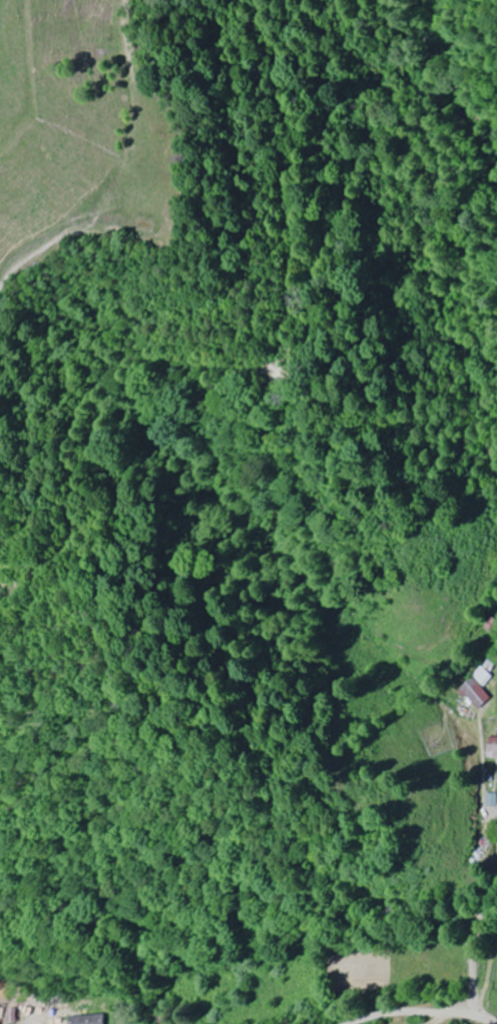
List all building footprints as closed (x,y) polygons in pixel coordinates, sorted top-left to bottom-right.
[(496,698),(475,679),(466,690),(488,709),(496,698)] [(460,712),(472,717),(476,707),(465,702),(460,712)] [(72,1023),(108,1023),(108,1015),(72,1015),(72,1023)]
